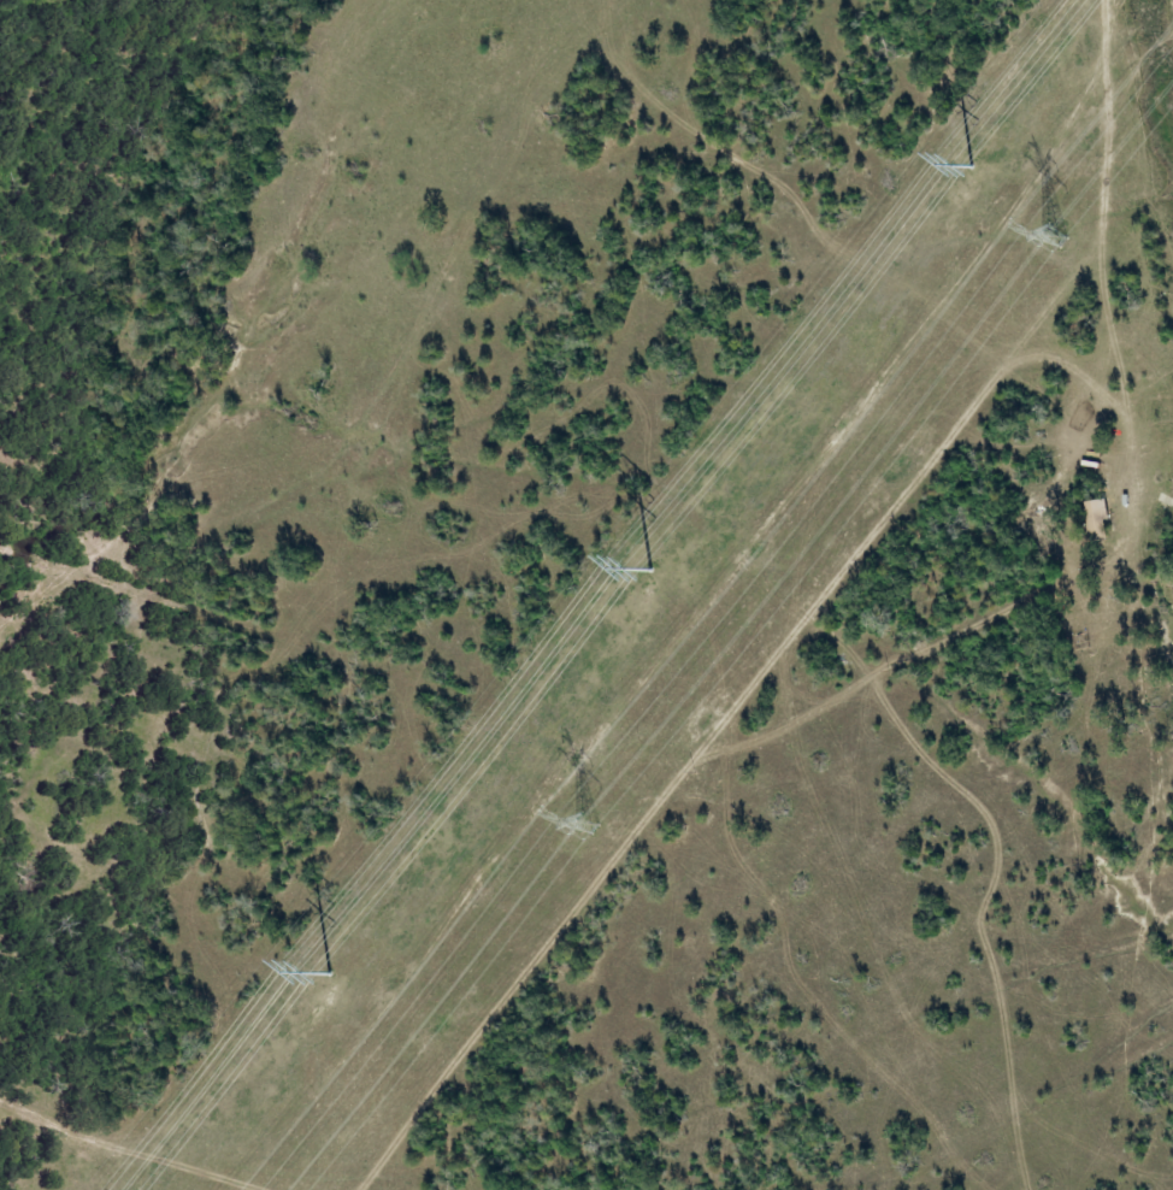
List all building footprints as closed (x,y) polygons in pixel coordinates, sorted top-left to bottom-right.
[(1111,538),(1109,501),(1090,502),(1093,539),(1111,538)]
